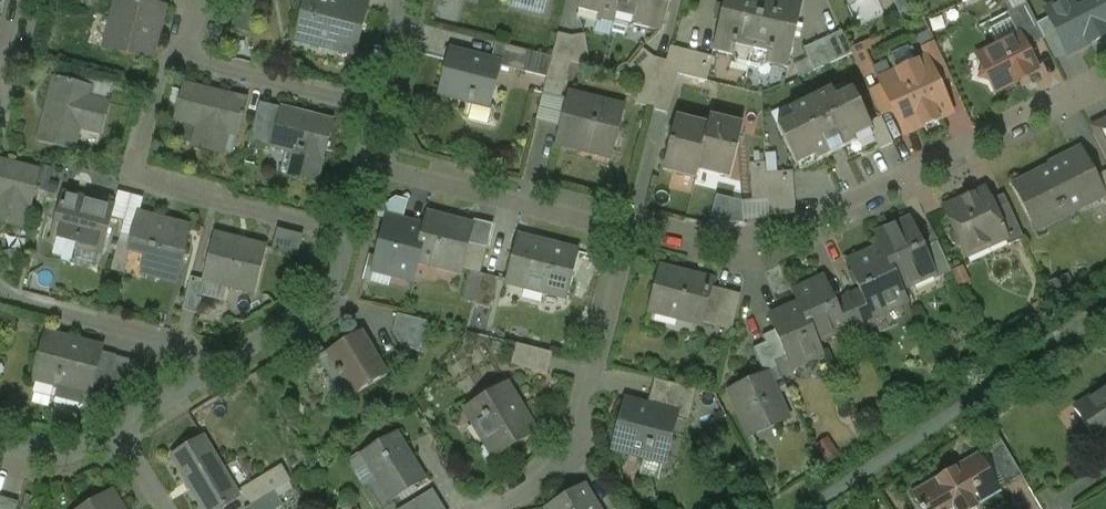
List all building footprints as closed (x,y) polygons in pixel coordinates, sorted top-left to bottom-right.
[(131,0),(119,0),(107,49),(151,60),(164,8),(131,0)] [(251,32),(254,10),(265,12),(267,0),(238,0),(234,30),(251,32)] [(297,35),(327,42),(326,46),(354,53),(366,5),(345,0),(306,0),(297,35)] [(578,11),(613,20),(615,20),(617,16),(632,20),(631,24),(660,32),(669,0),(580,0),(578,11)] [(713,51),(787,68),(803,0),(724,0),(713,51)] [(899,15),(918,6),(915,0),(893,0),(899,15)] [(1049,11),(1049,10),(1046,11),(1049,18),(1068,53),(1069,56),(1071,54),(1071,53),(1089,43),(1090,45),(1105,37),(1105,0),(1071,0),(1049,11)] [(1026,3),(1006,13),(1019,36),(1020,35),(1026,48),(1044,38),(1037,24),(1026,3)] [(632,20),(617,16),(615,20),(613,20),(610,31),(625,35),(626,28),(631,24),(632,20)] [(1055,60),(1068,53),(1049,18),(1037,24),(1044,38),(1055,60)] [(841,31),(803,48),(813,71),(852,54),(841,31)] [(585,35),(571,37),(558,34),(552,57),(570,62),(586,66),(588,56),(585,35)] [(1019,36),(977,57),(982,67),(978,78),(990,82),(994,92),(1037,70),(1026,48),(1020,35),(1019,36)] [(864,73),(872,69),(867,57),(880,51),(873,36),(851,46),(864,73)] [(489,60),(448,50),(438,93),(488,105),(497,69),(522,75),(528,51),(494,42),(489,60)] [(957,84),(940,46),(929,51),(933,61),(946,89),(957,84)] [(712,57),(670,47),(666,61),(664,71),(677,74),(706,81),(712,57)] [(570,62),(552,57),(543,91),(561,96),(570,62)] [(933,61),(907,72),(934,132),(960,120),(946,89),(933,61)] [(909,143),(934,132),(907,72),(882,84),(909,143)] [(88,90),(52,81),(38,140),(73,149),(79,125),(99,130),(106,104),(86,99),(88,90)] [(243,101),(185,86),(176,121),(198,127),(193,147),(229,156),(243,101)] [(831,88),(788,109),(793,118),(776,127),(796,166),(815,157),(817,161),(855,142),(853,138),(870,130),(872,129),(869,123),(852,89),(835,98),(831,88)] [(621,108),(570,95),(559,141),(586,148),(587,144),(610,150),(621,108)] [(281,110),(259,104),(250,139),(267,143),(270,134),(274,135),(281,110)] [(329,122),(281,110),(274,135),(270,150),(297,157),(292,178),(314,184),(329,122)] [(892,144),(881,117),(869,123),(872,129),(870,130),(879,149),(892,144)] [(742,126),(710,118),(707,127),(697,168),(729,176),(742,126)] [(707,127),(675,119),(663,169),(695,177),(697,168),(707,127)] [(1092,134),(1105,161),(1105,127),(1092,134)] [(1084,157),(1055,171),(1052,166),(1014,186),(1036,229),(1101,197),(1103,195),(1094,178),(1084,157)] [(765,163),(749,164),(751,202),(768,201),(766,173),(765,163)] [(0,164),(0,198),(3,199),(0,211),(0,221),(22,226),(36,173),(0,164)] [(50,190),(52,166),(38,165),(36,189),(50,190)] [(1094,178),(1103,195),(1101,197),(1105,206),(1105,171),(1094,178)] [(792,172),(766,173),(768,201),(769,215),(795,213),(792,172)] [(984,190),(944,208),(953,228),(952,228),(950,236),(953,243),(960,246),(978,238),(981,244),(988,246),(1005,238),(1006,238),(993,209),(984,190)] [(742,202),(716,196),(709,223),(743,224),(742,202)] [(112,211),(65,200),(54,242),(102,254),(112,211)] [(1023,239),(1007,203),(993,209),(1006,238),(1005,238),(1008,246),(1023,239)] [(191,231),(142,218),(132,256),(147,259),(143,275),(177,284),(191,231)] [(472,229),(429,218),(426,231),(418,265),(461,275),(462,272),(468,246),(472,229)] [(426,231),(386,220),(370,280),(410,290),(426,231)] [(910,221),(876,236),(881,248),(882,248),(900,289),(901,288),(933,274),(934,273),(923,249),(910,221)] [(277,227),(272,247),(297,253),(302,233),(277,227)] [(265,248),(216,236),(204,280),(207,281),(254,293),(265,248)] [(575,251),(516,238),(507,278),(523,282),(522,286),(565,296),(575,251)] [(938,243),(923,249),(934,273),(933,274),(936,280),(951,273),(938,243)] [(486,250),(468,246),(462,272),(480,276),(486,250)] [(881,248),(847,264),(860,292),(871,316),(873,316),(906,300),(901,288),(900,289),(882,248),(881,248)] [(710,283),(659,269),(649,308),(700,321),(709,286),(710,283)] [(494,279),(480,276),(472,305),(487,309),(494,279)] [(204,280),(190,277),(182,309),(199,313),(207,281),(204,280)] [(824,279),(793,293),(798,305),(799,305),(815,341),(816,341),(844,328),(845,328),(834,303),(824,279)] [(740,294),(709,286),(700,321),(731,329),(740,294)] [(860,292),(847,297),(861,328),(875,321),(873,316),(871,316),(860,292)] [(847,297),(834,303),(845,328),(844,328),(847,334),(861,328),(847,297)] [(798,305),(769,318),(774,331),(786,357),(791,367),(822,353),(816,341),(815,341),(799,305),(798,305)] [(426,321),(397,314),(393,332),(404,348),(419,352),(426,321)] [(774,331),(762,336),(765,343),(774,362),(786,357),(774,331)] [(100,348),(46,334),(35,380),(55,385),(85,393),(88,393),(90,384),(99,352),(100,348)] [(326,355),(318,360),(345,402),(386,376),(360,335),(326,355)] [(316,338),(293,353),(303,369),(318,360),(326,355),(316,338)] [(774,362),(765,343),(752,349),(764,375),(765,374),(777,369),(774,362)] [(552,353),(516,344),(511,364),(546,374),(552,353)] [(115,356),(99,352),(90,384),(107,388),(109,382),(115,356)] [(128,360),(115,356),(109,382),(122,385),(128,360)] [(128,360),(122,385),(134,388),(141,363),(128,360)] [(764,375),(730,390),(749,432),(784,417),(765,374),(764,375)] [(694,389),(655,379),(648,407),(669,412),(668,418),(673,419),(686,422),(694,389)] [(85,393),(55,385),(52,397),(54,401),(78,408),(82,405),(85,393)] [(505,386),(466,409),(467,410),(465,416),(469,422),(475,423),(495,456),(534,432),(505,386)] [(1074,410),(1098,444),(1105,438),(1105,388),(1074,410)] [(648,407),(625,401),(613,448),(662,461),(673,419),(668,418),(669,412),(648,407)] [(395,435),(362,455),(390,501),(423,481),(395,435)] [(172,457),(203,508),(216,508),(238,495),(203,439),(172,457)] [(1001,442),(984,452),(991,463),(1008,453),(1001,442)] [(911,494),(920,508),(977,508),(975,505),(992,495),(993,491),(997,492),(999,491),(978,455),(911,494)] [(281,466),(242,490),(251,505),(275,491),(290,481),(281,466)] [(546,508),(598,508),(585,486),(546,508)] [(398,508),(447,508),(432,487),(398,508)] [(245,508),(275,508),(283,504),(275,491),(251,505),(245,508)] [(0,497),(0,508),(16,508),(18,503),(0,497)] [(96,508),(121,508),(114,498),(96,508)]
